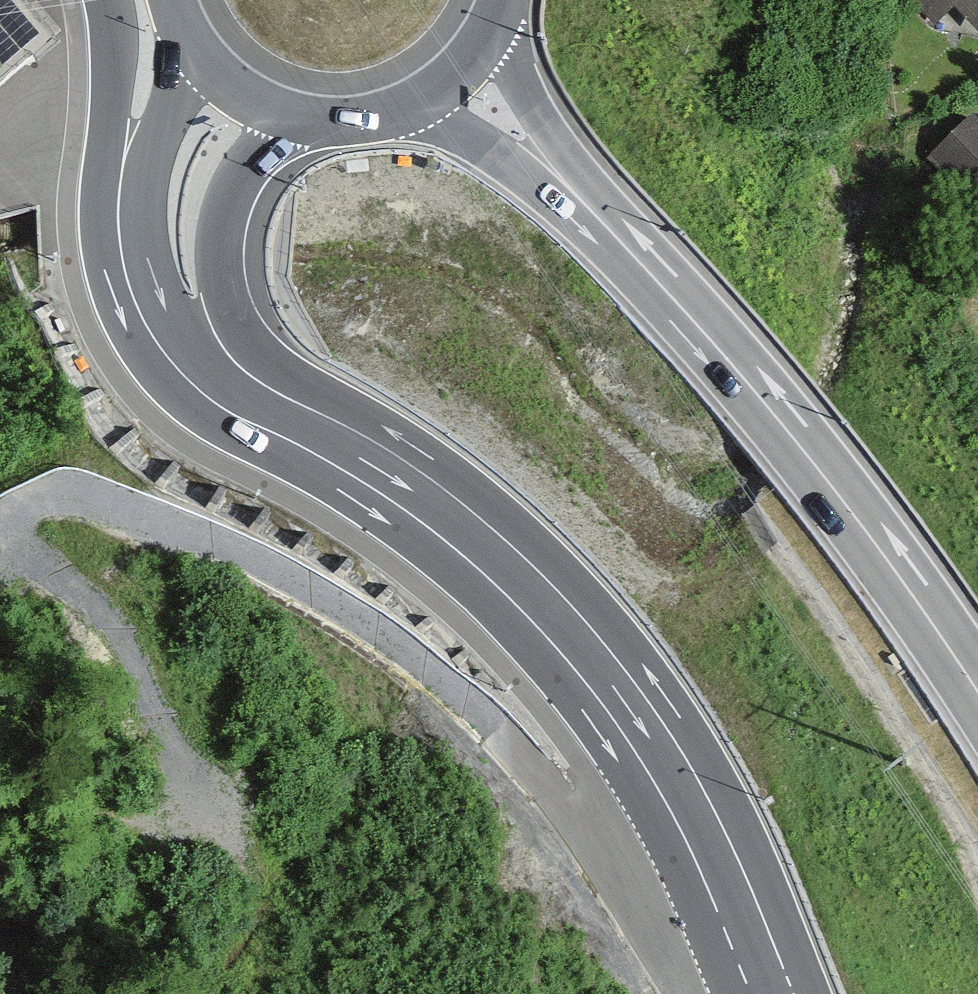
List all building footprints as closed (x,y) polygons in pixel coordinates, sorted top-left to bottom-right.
[(20,0),(0,0),(0,17),(20,0)] [(976,39),(977,37),(977,0),(939,0),(976,39)] [(936,144),(971,181),(977,175),(977,105),(936,144)]
